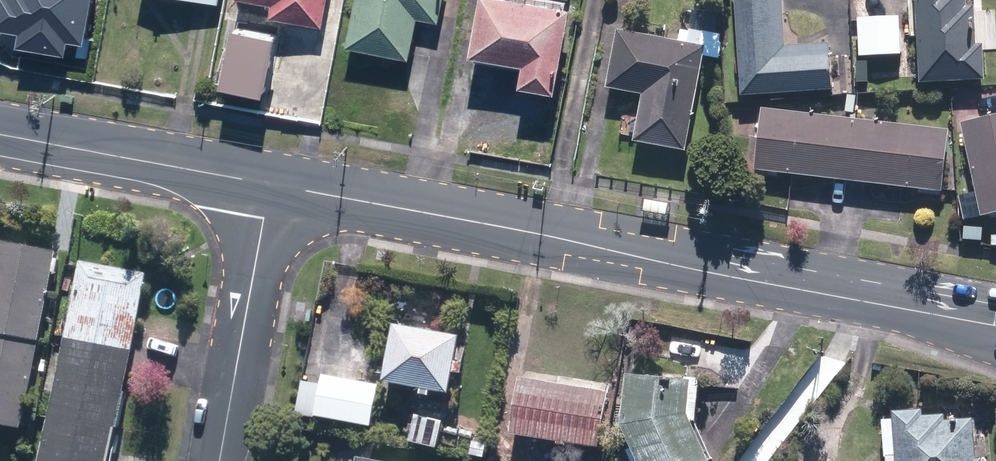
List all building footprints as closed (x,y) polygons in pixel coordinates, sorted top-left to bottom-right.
[(316,28),(321,0),(233,0),(264,6),(262,18),(260,18),(259,24),(272,27),(273,20),(316,28)] [(403,60),(411,18),(432,23),(436,0),(349,0),(340,47),(403,60)] [(544,95),(561,11),(507,0),(471,0),(460,57),(513,68),(509,88),(544,95)] [(735,98),(826,94),(823,45),(779,48),(776,0),(729,0),(735,98)] [(912,86),(978,83),(977,47),(970,48),(968,8),(959,9),(959,0),(909,0),(912,86)] [(853,20),(854,58),(898,57),(897,19),(853,20)] [(627,143),(679,154),(701,50),(717,54),(720,39),(674,29),(671,44),(611,32),(599,90),(636,98),(627,143)] [(841,114),(851,114),(851,112),(854,112),(854,108),(851,107),(852,97),(842,96),(841,114)] [(892,114),(906,115),(907,98),(893,97),(892,114)] [(851,121),(757,110),(750,172),(844,184),(851,121)] [(976,218),(995,214),(995,117),(956,125),(976,218)] [(943,131),(851,121),(844,184),(936,194),(943,131)] [(13,431),(47,273),(51,274),(54,262),(50,261),(51,255),(0,244),(0,429),(13,431)] [(141,277),(74,262),(31,460),(101,460),(141,277)] [(411,399),(420,401),(422,395),(441,398),(445,377),(452,378),(454,365),(448,364),(452,340),(386,328),(375,386),(413,393),(411,399)] [(682,424),(688,425),(694,381),(679,378),(678,384),(618,377),(612,429),(626,460),(699,460),(682,424)] [(559,446),(592,452),(601,396),(511,381),(502,438),(549,445),(549,448),(558,450),(559,446)] [(766,388),(775,395),(781,388),(771,381),(766,388)] [(290,415),(309,419),(315,386),(297,382),(290,415)] [(967,420),(940,422),(940,417),(916,419),(916,411),(887,414),(888,443),(880,443),(881,460),(970,460),(967,420)]
